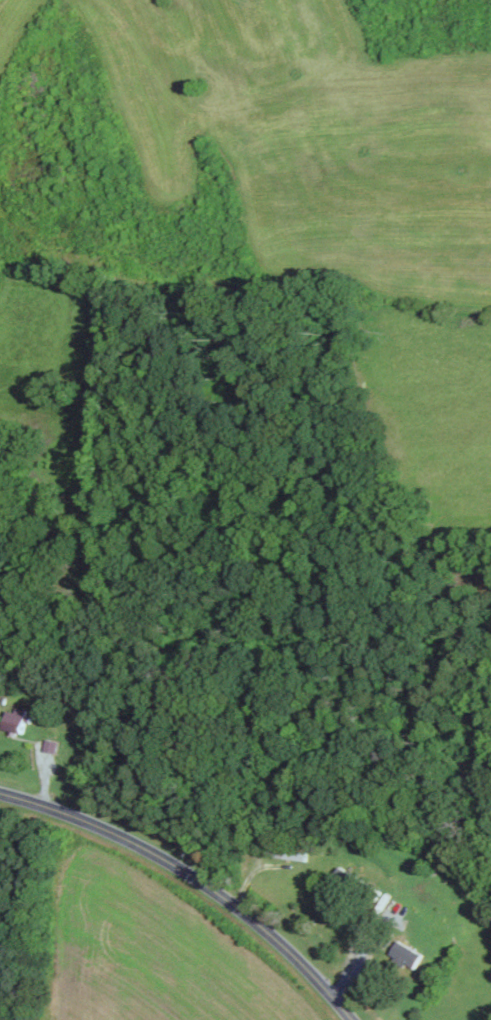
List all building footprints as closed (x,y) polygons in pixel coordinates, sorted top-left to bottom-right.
[(8,708),(6,730),(24,732),(26,710),(8,708)] [(43,750),(55,753),(58,740),(46,738),(43,750)] [(417,967),(423,953),(397,941),(391,956),(417,967)]
